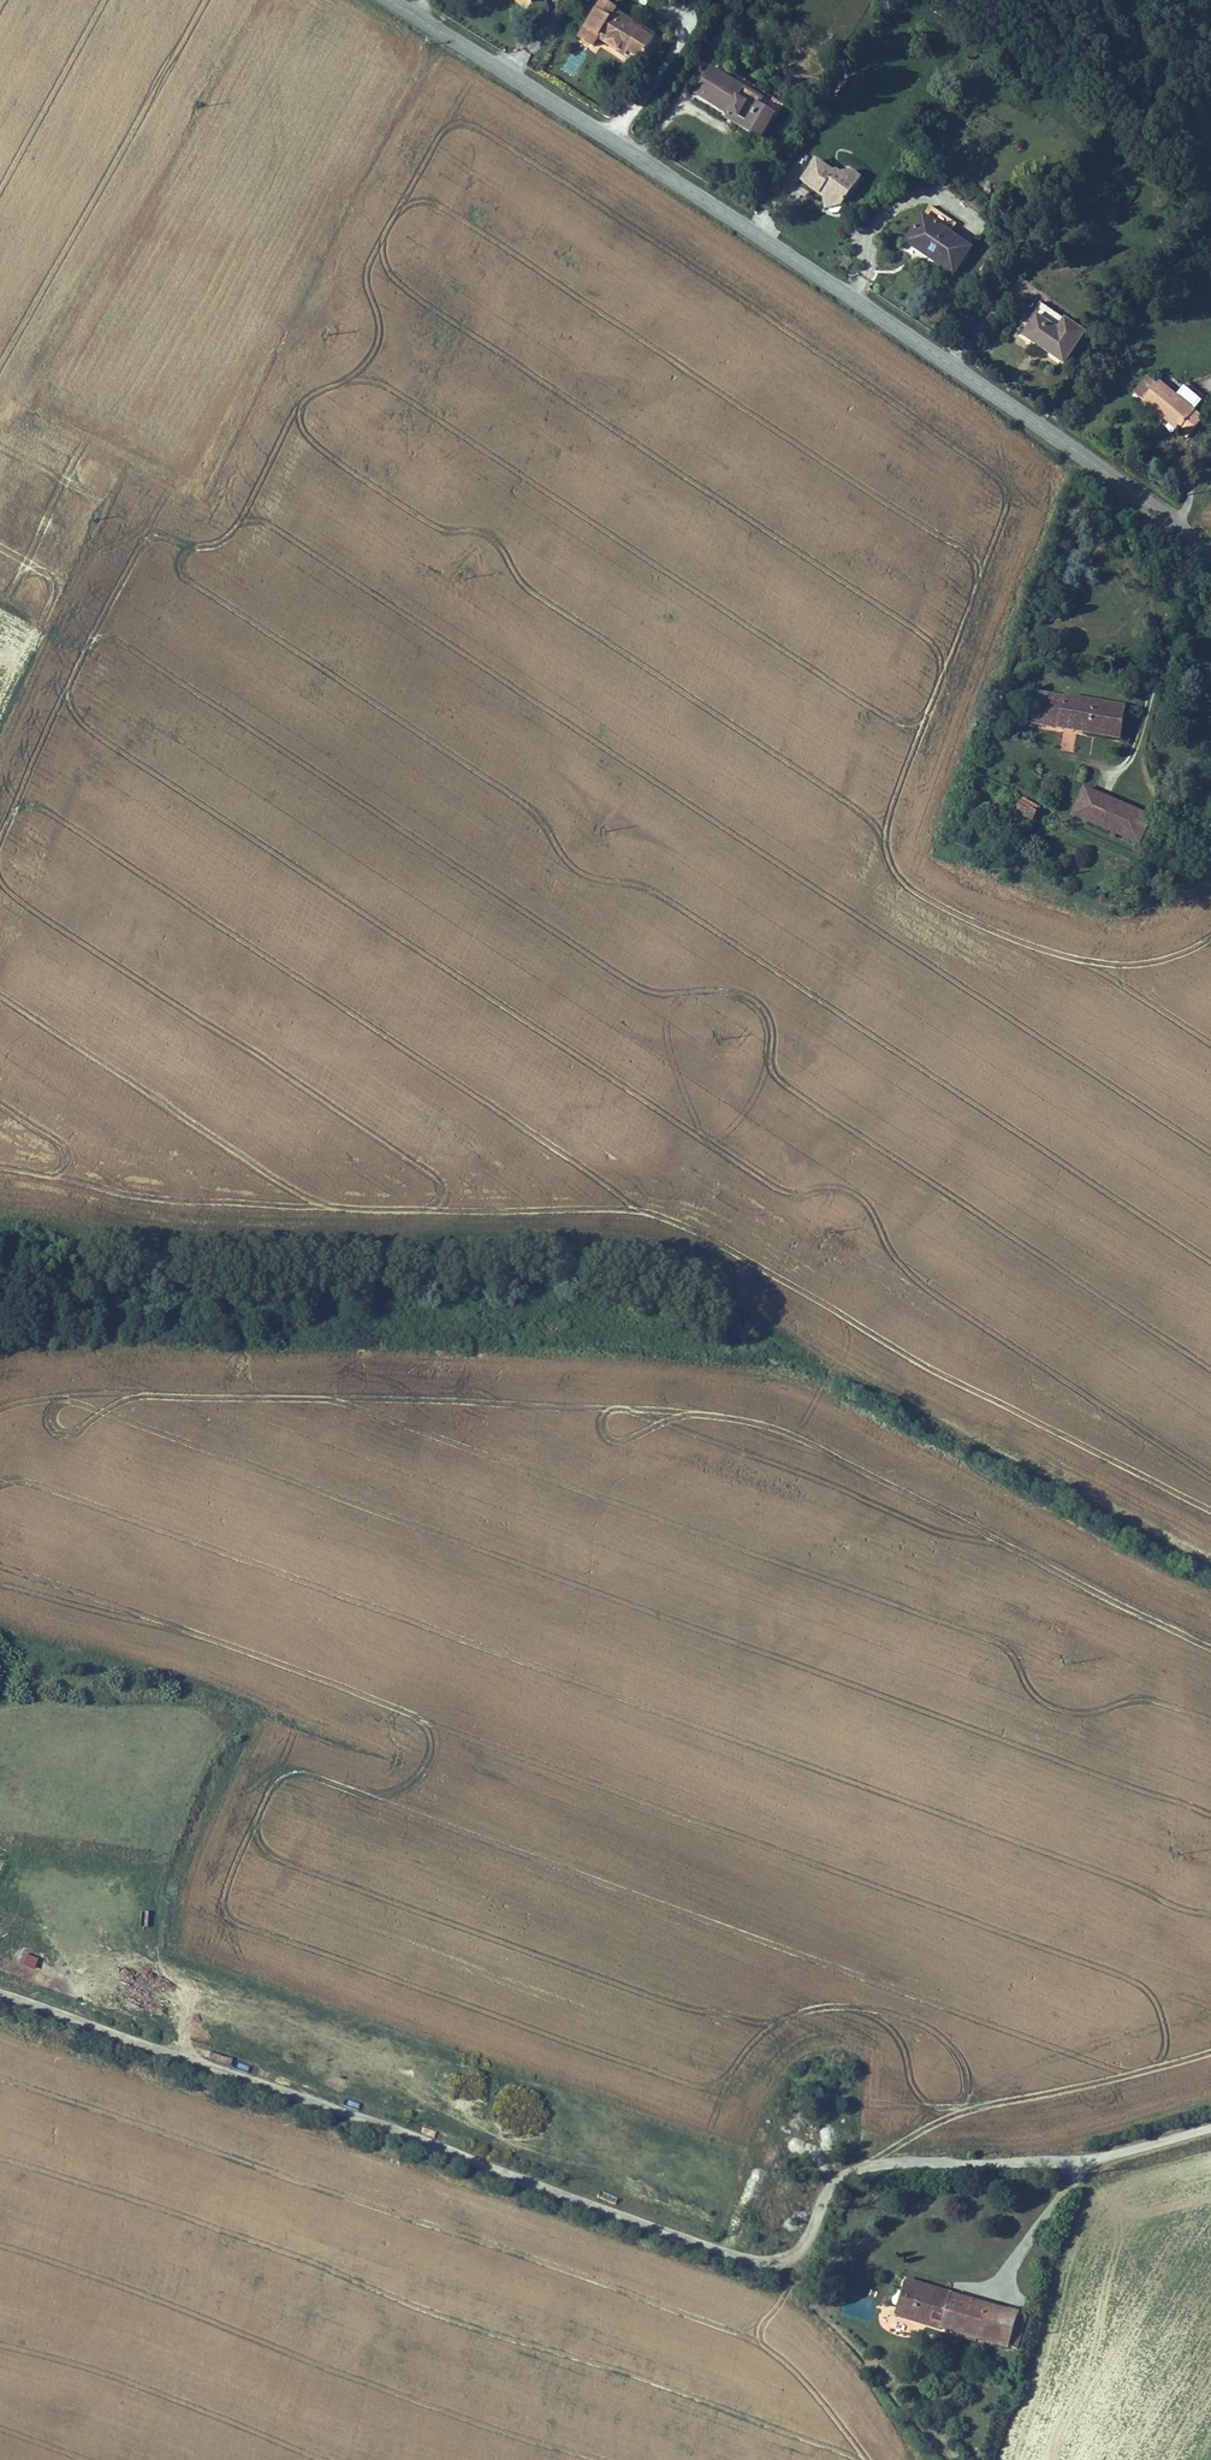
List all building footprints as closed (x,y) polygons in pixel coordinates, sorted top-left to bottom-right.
[(606,41),(609,35),(628,49),(641,30),(603,3),(606,0),(586,0),(569,24),(582,33),(585,27),(606,41)] [(603,3),(641,30),(645,24),(610,0),(606,0),(603,3)] [(609,35),(606,41),(624,54),(628,49),(609,35)] [(574,47),(561,70),(574,77),(586,53),(574,47)] [(681,89),(714,111),(718,104),(733,115),(722,131),(736,141),(767,95),(705,53),(681,89)] [(714,111),(708,120),(722,131),(733,115),(718,104),(714,111)] [(810,192),(821,200),(828,198),(843,178),(833,171),(825,165),(823,169),(802,154),(786,175),(803,187),(810,192)] [(838,164),(833,171),(843,178),(848,171),(838,164)] [(821,200),(810,192),(810,202),(821,200)] [(893,208),(919,227),(926,218),(901,199),(893,208)] [(940,243),(919,227),(893,208),(876,232),(920,266),(940,243)] [(1065,336),(1021,303),(1014,313),(1019,318),(1004,338),(1007,341),(1042,366),(1065,336)] [(1154,396),(1139,383),(1122,405),(1141,419),(1145,413),(1163,428),(1159,433),(1168,440),(1184,418),(1175,411),(1186,397),(1166,381),(1154,396)] [(1145,413),(1141,419),(1159,433),(1163,428),(1145,413)] [(1041,690),(1032,728),(1121,741),(1127,704),(1041,690)] [(1027,734),(1013,731),(1012,736),(1025,739),(1027,734)] [(1154,814),(1087,787),(1074,816),(1142,844),(1154,814)] [(1044,807),(1023,799),(1016,814),(1036,822),(1044,807)] [(23,1953),(19,1964),(34,1971),(38,1959),(23,1953)] [(970,2341),(981,2304),(899,2279),(888,2315),(970,2341)] [(847,2294),(841,2314),(869,2323),(876,2303),(847,2294)] [(981,2304),(970,2341),(1001,2351),(1012,2313),(981,2304)]
